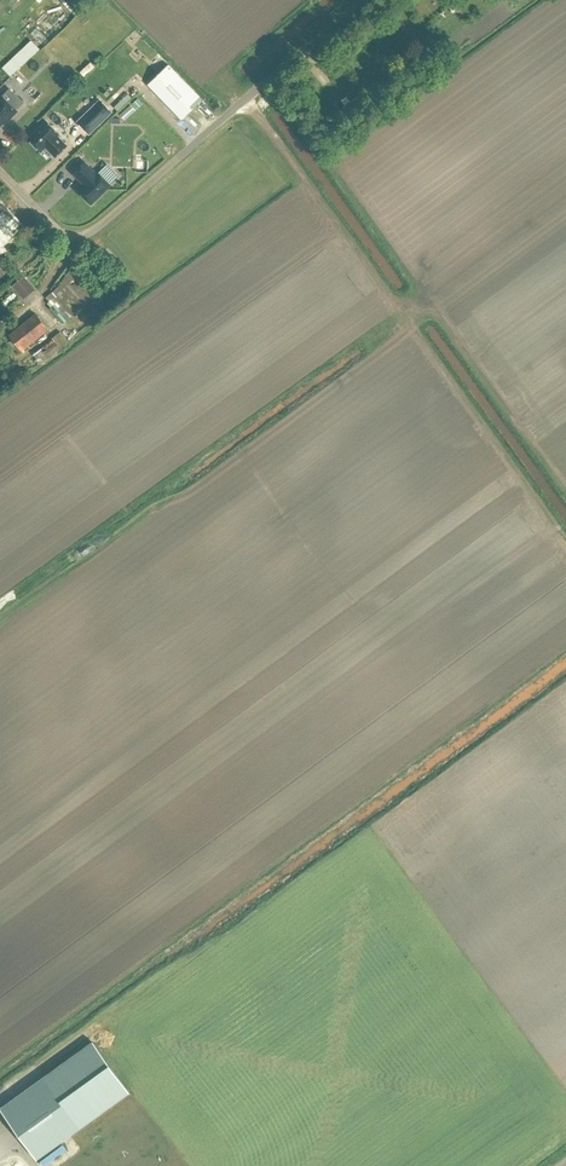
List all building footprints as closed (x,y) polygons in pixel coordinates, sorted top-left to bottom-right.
[(9,76),(38,48),(29,39),(0,67),(9,76)] [(83,76),(94,67),(90,62),(80,72),(83,76)] [(202,99),(168,64),(147,84),(181,119),(202,99)] [(125,94),(112,106),(116,110),(129,98),(125,94)] [(0,99),(0,126),(5,121),(6,122),(17,111),(3,96),(0,99)] [(138,99),(132,104),(137,109),(142,104),(138,99)] [(100,100),(77,122),(89,134),(112,112),(100,100)] [(47,121),(29,139),(42,152),(46,148),(56,158),(68,146),(58,136),(60,135),(47,121)] [(85,184),(78,190),(91,203),(110,185),(98,172),(96,173),(85,162),(74,173),(85,184)] [(25,226),(8,207),(0,214),(0,249),(25,226)] [(68,317),(96,292),(73,266),(46,294),(68,317)] [(19,295),(31,286),(24,276),(12,286),(19,295)] [(22,351),(49,329),(35,313),(8,335),(22,351)] [(37,1159),(129,1091),(92,1040),(0,1108),(37,1159)]
